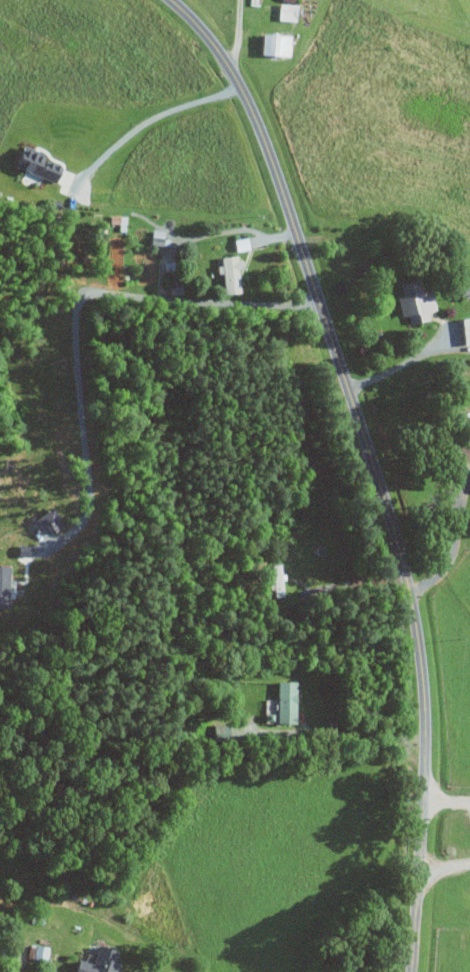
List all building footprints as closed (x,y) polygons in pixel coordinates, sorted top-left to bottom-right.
[(294,20),(294,4),(275,3),(274,20),(294,20)] [(256,34),(256,55),(286,56),(286,35),(256,34)] [(51,182),(58,162),(14,147),(7,166),(51,182)] [(161,231),(148,229),(146,244),(159,245),(161,231)] [(215,257),(215,273),(219,273),(220,294),(238,293),(237,256),(215,257)] [(406,324),(425,320),(423,312),(431,310),(427,292),(417,294),(414,279),(396,284),(399,296),(393,297),(398,317),(403,316),(406,324)] [(469,344),(469,318),(456,318),(458,345),(469,344)] [(280,562),(268,563),(269,596),(281,596),(280,562)] [(292,680),(274,680),(273,723),(291,723),(292,680)] [(43,960),(45,947),(31,944),(29,958),(43,960)] [(92,945),(87,963),(71,958),(67,971),(111,971),(114,962),(109,960),(112,950),(92,945)]
